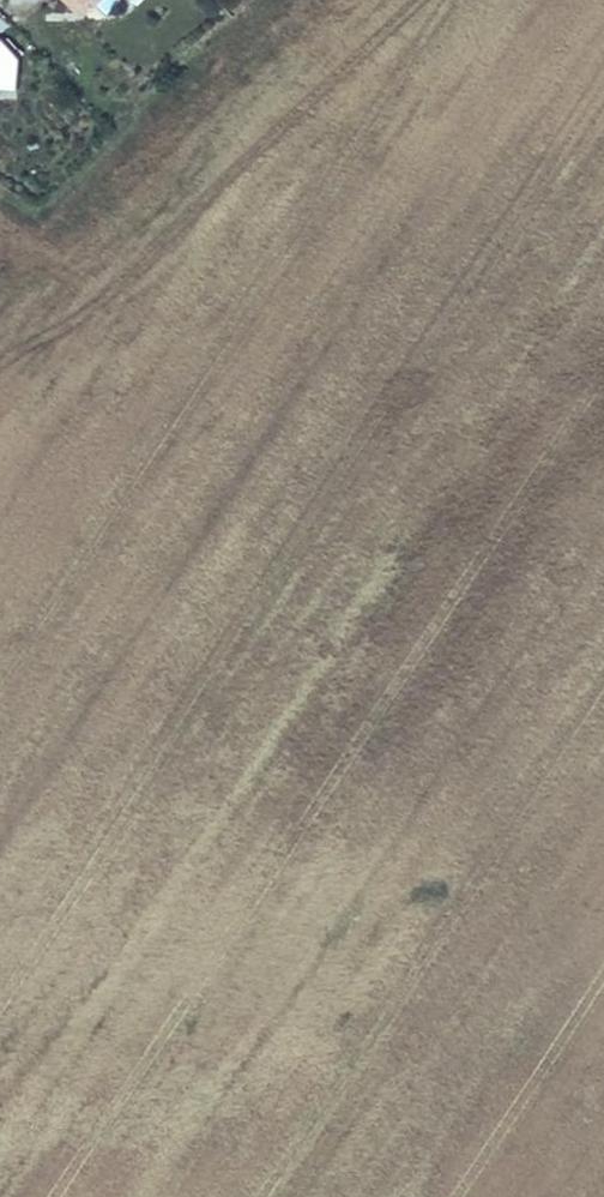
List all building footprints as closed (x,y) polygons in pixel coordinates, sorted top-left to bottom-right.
[(24,56),(6,36),(0,36),(0,87),(22,89),(24,56)]
